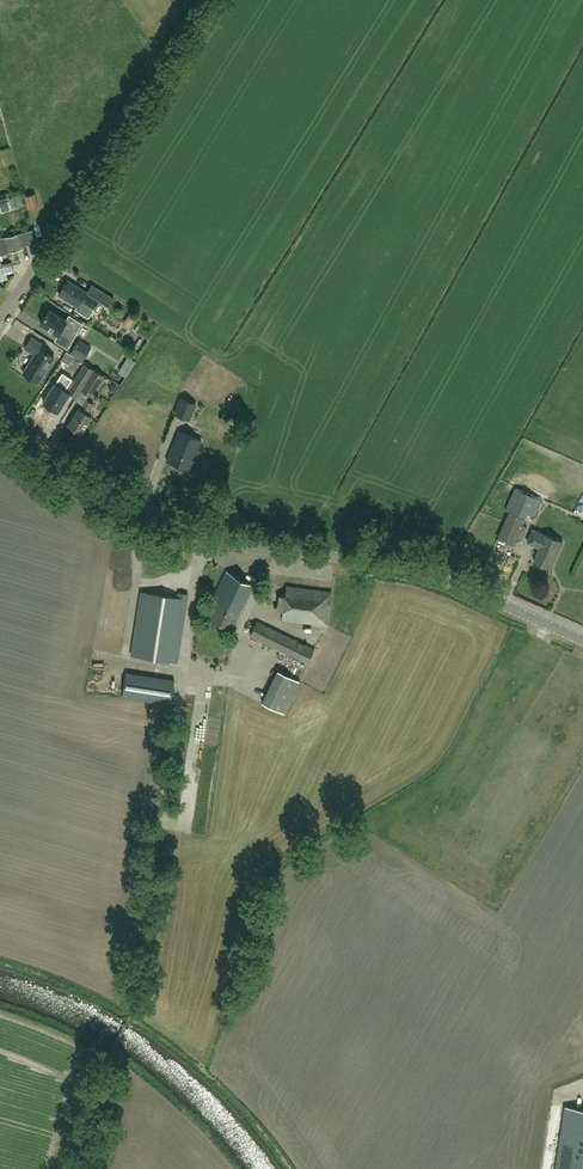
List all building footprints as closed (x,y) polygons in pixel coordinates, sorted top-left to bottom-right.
[(30,209),(39,207),(35,193),(26,196),(30,209)] [(19,232),(23,243),(35,239),(32,229),(19,232)] [(19,232),(0,237),(0,253),(8,251),(8,252),(23,248),(19,232)] [(18,274),(26,273),(25,264),(17,265),(18,274)] [(68,280),(59,294),(77,306),(75,309),(88,317),(94,309),(99,300),(109,306),(114,299),(98,289),(91,284),(86,292),(68,280)] [(69,315),(66,320),(49,309),(41,323),(58,334),(60,331),(73,339),(83,323),(69,315)] [(138,315),(131,311),(123,324),(130,328),(138,315)] [(28,364),(23,372),(37,382),(43,374),(54,357),(42,349),(44,345),(32,337),(25,347),(35,354),(28,364)] [(91,347),(79,340),(72,351),(84,358),(91,347)] [(72,383),(81,389),(94,370),(85,364),(72,383)] [(94,370),(81,389),(91,396),(104,376),(94,370)] [(72,379),(62,373),(55,384),(43,402),(57,411),(69,393),(65,390),(72,379)] [(190,420),(196,404),(180,398),(174,414),(190,420)] [(87,414),(93,403),(86,399),(79,410),(78,409),(68,425),(80,434),(91,417),(87,414)] [(190,470),(201,440),(179,431),(167,461),(190,470)] [(525,518),(527,514),(531,516),(536,505),(539,506),(542,500),(516,488),(515,488),(506,509),(509,511),(525,518)] [(522,524),(525,518),(509,511),(498,537),(514,544),(517,537),(522,539),(527,527),(522,524)] [(545,535),(533,529),(528,542),(540,547),(534,561),(551,568),(563,541),(546,534),(545,535)] [(279,560),(278,573),(286,574),(287,560),(279,560)] [(234,631),(254,585),(226,572),(215,597),(218,599),(209,619),(234,631)] [(327,625),(331,592),(286,586),(285,596),(279,595),(277,609),(283,610),(282,619),(327,625)] [(177,662),(187,598),(188,594),(178,592),(177,597),(141,591),(131,655),(177,662)] [(307,664),(315,649),(257,621),(250,635),(307,664)] [(546,632),(539,636),(548,653),(555,649),(546,632)] [(557,651),(551,656),(563,672),(569,667),(557,651)] [(288,713),(301,678),(279,669),(266,705),(288,713)] [(122,696),(171,704),(174,680),(126,672),(122,696)] [(427,791),(393,809),(397,815),(431,797),(427,791)] [(457,823),(454,827),(463,834),(466,830),(457,823)] [(486,875),(483,879),(497,887),(499,882),(486,875)] [(556,1168),(582,1168),(582,1109),(565,1107),(560,1142),(556,1168)]
